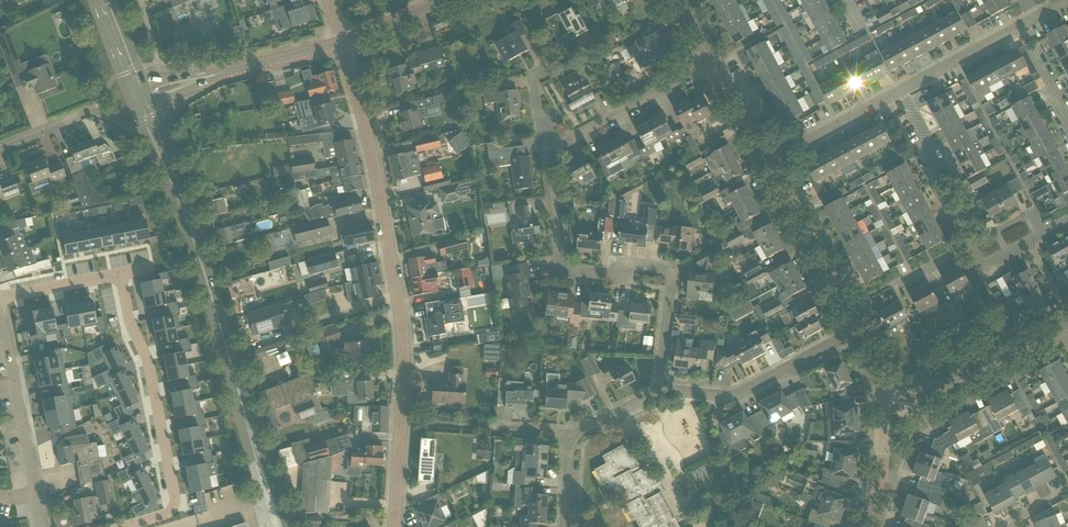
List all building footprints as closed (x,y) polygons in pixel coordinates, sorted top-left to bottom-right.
[(590,9),(601,3),(599,0),(585,0),(590,9)] [(616,9),(634,0),(614,0),(614,1),(613,2),(616,9)] [(717,8),(732,0),(712,0),(717,8)] [(717,8),(723,20),(741,10),(736,0),(732,0),(717,8)] [(763,13),(769,11),(769,10),(774,7),(770,0),(761,0),(757,2),(763,13)] [(798,8),(805,20),(811,16),(827,7),(824,0),(813,0),(804,5),(798,8)] [(926,3),(929,9),(936,5),(933,0),(932,0),(926,3)] [(955,3),(959,11),(962,9),(965,8),(962,2),(961,0),(955,3)] [(984,3),(991,16),(1007,7),(1004,0),(991,0),(984,3)] [(276,2),(269,4),(271,10),(278,8),(276,2)] [(282,30),(315,20),(311,5),(310,5),(303,7),(292,11),(290,5),(278,8),(271,10),(270,11),(270,12),(271,11),(277,32),(280,31),(281,31),(283,31),(282,30)] [(778,9),(782,17),(788,14),(784,6),(778,9)] [(769,10),(769,11),(775,23),(778,22),(781,20),(774,7),(769,10)] [(827,7),(811,16),(817,28),(834,19),(827,7)] [(898,7),(890,11),(893,17),(901,13),(898,7)] [(916,8),(908,13),(911,18),(923,12),(921,7),(916,9),(916,8)] [(558,14),(546,20),(557,40),(568,35),(569,38),(570,38),(571,40),(588,31),(580,15),(577,17),(572,8),(559,15),(558,14)] [(876,16),(880,24),(893,17),(890,11),(889,9),(876,16)] [(741,10),(723,20),(729,32),(747,22),(741,10)] [(962,16),(969,28),(975,24),(969,12),(967,12),(968,12),(962,16)] [(908,13),(896,19),(900,26),(905,23),(904,22),(911,18),(908,13)] [(956,13),(944,20),(954,38),(966,31),(956,13)] [(788,14),(782,17),(786,24),(792,21),(788,14)] [(454,17),(448,19),(450,25),(456,23),(454,17)] [(834,19),(817,28),(823,39),(840,30),(834,19)] [(241,31),(247,30),(244,20),(238,22),(241,31)] [(502,53),(507,62),(528,51),(521,37),(527,34),(519,20),(507,27),(511,34),(495,43),(501,54),(502,53)] [(944,20),(931,26),(941,45),(954,38),(944,20)] [(747,22),(729,32),(736,44),(745,38),(753,34),(754,34),(747,22)] [(891,22),(883,26),(886,31),(894,28),(891,22)] [(883,26),(876,30),(879,35),(886,31),(883,26)] [(931,26),(919,33),(929,51),(941,45),(931,26)] [(1047,35),(1054,49),(1067,41),(1067,35),(1063,27),(1047,35)] [(637,59),(642,68),(652,63),(653,65),(660,61),(661,64),(671,59),(665,48),(666,48),(663,42),(669,39),(662,28),(651,34),(652,36),(646,39),(645,37),(637,42),(638,45),(637,46),(636,44),(627,49),(632,57),(635,56),(636,58),(637,57),(637,59)] [(791,33),(795,40),(800,37),(797,29),(791,33)] [(826,45),(830,51),(837,47),(846,42),(840,30),(823,39),(817,42),(821,48),(826,45)] [(919,33),(907,40),(916,58),(929,51),(919,33)] [(0,36),(0,49),(8,69),(9,72),(19,69),(18,65),(6,34),(0,36)] [(788,34),(783,37),(788,46),(793,43),(788,34)] [(868,34),(860,38),(863,44),(871,40),(868,34)] [(613,35),(606,38),(610,45),(616,42),(613,35)] [(800,37),(795,40),(799,48),(805,44),(800,37)] [(907,40),(894,46),(904,65),(916,58),(907,40)] [(1053,49),(1057,57),(1058,56),(1061,61),(1067,57),(1067,41),(1054,49),(1053,49)] [(757,47),(748,52),(754,64),(772,55),(765,43),(757,47)] [(848,45),(844,47),(847,52),(855,48),(852,43),(848,45)] [(894,46),(882,53),(891,72),(904,65),(894,46)] [(790,50),(794,58),(799,54),(796,47),(790,50)] [(844,47),(837,51),(840,56),(847,52),(844,47)] [(392,80),(396,94),(415,89),(414,84),(416,84),(414,75),(444,67),(439,48),(417,54),(418,56),(407,59),(409,66),(405,67),(405,66),(388,70),(391,80),(392,80)] [(876,50),(864,56),(867,62),(877,80),(889,73),(879,56),(876,50)] [(1018,50),(1005,57),(1014,73),(1027,67),(1026,65),(1018,50)] [(809,52),(803,55),(808,63),(813,60),(809,52)] [(799,54),(794,58),(798,66),(801,64),(804,62),(799,54)] [(772,55),(754,64),(761,76),(778,66),(772,55)] [(829,55),(821,60),(824,65),(832,61),(829,55)] [(864,56),(853,63),(856,69),(865,86),(877,80),(867,62),(864,56)] [(1005,57),(993,64),(1005,86),(1010,83),(1007,77),(1014,73),(1005,57)] [(1059,62),(1062,68),(1064,67),(1067,74),(1067,57),(1061,61),(1059,62)] [(587,65),(594,67),(597,61),(589,59),(587,65)] [(814,64),(817,69),(824,65),(821,60),(814,64)] [(35,89),(37,94),(56,86),(53,79),(55,78),(51,68),(50,64),(20,76),(21,78),(22,78),(27,92),(35,89)] [(993,64),(980,71),(989,87),(1001,80),(1005,86),(993,64)] [(778,66),(761,76),(767,87),(784,78),(778,66)] [(856,69),(844,75),(854,92),(865,86),(856,69)] [(802,73),(806,81),(812,78),(808,70),(802,73)] [(306,87),(310,101),(324,98),(323,93),(337,90),(332,71),(317,76),(312,77),(314,84),(306,87)] [(980,71),(967,78),(980,102),(984,100),(985,97),(992,93),(989,87),(980,71)] [(602,72),(596,74),(600,81),(605,78),(602,72)] [(569,76),(560,81),(569,97),(570,96),(574,103),(572,104),(569,106),(574,116),(598,102),(593,93),(591,89),(587,91),(577,73),(569,76)] [(837,74),(831,78),(833,81),(842,98),(854,92),(844,75),(839,78),(837,74)] [(784,78),(767,87),(773,99),(790,89),(784,78)] [(806,81),(810,88),(816,85),(812,78),(806,81)] [(497,102),(500,123),(510,121),(510,118),(519,117),(516,100),(518,100),(517,90),(501,93),(499,80),(480,85),(481,96),(484,96),(485,104),(497,102)] [(833,81),(821,88),(825,95),(830,105),(842,98),(833,81)] [(1035,81),(1022,88),(1026,96),(1039,89),(1035,81)] [(790,89),(773,99),(779,110),(796,101),(790,89)] [(969,89),(964,92),(968,99),(973,96),(969,89)] [(811,93),(817,105),(824,101),(818,90),(811,93)] [(952,91),(928,104),(935,117),(959,104),(952,91)] [(277,95),(279,106),(294,104),(292,92),(277,95)] [(1015,95),(1011,97),(1014,103),(1022,98),(1019,93),(1015,95)] [(436,95),(429,97),(432,108),(439,106),(436,95)] [(973,96),(968,99),(972,106),(977,103),(973,96)] [(1011,97),(998,104),(1001,109),(1014,103),(1011,97)] [(707,119),(710,126),(717,122),(704,98),(690,105),(700,122),(707,119)] [(1028,98),(1012,107),(1019,121),(1036,112),(1028,98)] [(410,111),(400,114),(405,131),(415,128),(420,127),(418,118),(427,116),(426,110),(423,99),(410,103),(412,111),(410,111)] [(316,116),(319,126),(323,125),(333,122),(331,113),(335,113),(333,104),(329,105),(329,104),(314,108),(314,109),(310,110),(308,101),(294,104),(298,120),(306,118),(316,116)] [(674,109),(688,133),(695,129),(691,122),(698,119),(700,123),(700,122),(690,105),(688,101),(674,109)] [(796,101),(779,110),(786,122),(803,113),(798,104),(796,101)] [(959,104),(935,117),(941,129),(960,119),(965,116),(959,104)] [(993,107),(985,111),(988,116),(996,112),(993,107)] [(1019,130),(1022,135),(1042,124),(1036,112),(1019,121),(1023,128),(1019,130)] [(982,113),(977,116),(977,117),(981,124),(987,121),(984,115),(983,113),(982,113)] [(663,115),(650,122),(660,142),(668,138),(671,144),(676,141),(682,137),(680,133),(675,124),(669,127),(663,115)] [(990,119),(994,127),(1000,124),(996,116),(990,119)] [(960,119),(941,129),(948,141),(966,132),(960,119)] [(987,121),(981,124),(985,131),(991,128),(987,121)] [(642,142),(637,144),(642,154),(644,158),(649,156),(656,151),(653,146),(660,142),(650,122),(636,130),(642,142)] [(881,124),(868,131),(878,149),(891,143),(881,124)] [(1032,145),(1032,146),(1049,137),(1042,124),(1022,135),(1024,140),(1028,138),(1032,145)] [(462,131),(454,137),(464,150),(472,144),(462,131)] [(868,131),(856,138),(866,156),(878,149),(868,131)] [(709,139),(713,147),(726,140),(722,132),(709,139)] [(966,132),(948,141),(955,154),(973,144),(966,132)] [(332,133),(288,137),(289,146),(323,142),(323,148),(325,158),(337,156),(339,166),(358,163),(353,140),(335,144),(332,133)] [(1005,134),(1000,137),(1004,145),(1009,142),(1005,134)] [(684,139),(685,141),(694,157),(700,154),(702,153),(692,135),(684,139)] [(416,142),(419,154),(425,152),(427,150),(440,147),(438,137),(416,142)] [(622,137),(611,143),(621,161),(622,163),(628,159),(629,161),(642,154),(637,144),(636,145),(634,140),(625,144),(622,137)] [(1029,157),(1032,161),(1039,158),(1056,149),(1049,137),(1032,146),(1032,145),(1029,147),(1034,154),(1029,157)] [(856,138),(844,144),(854,163),(866,156),(856,138)] [(996,138),(990,141),(991,141),(995,148),(1000,145),(996,138)] [(73,157),(66,160),(70,170),(73,180),(72,180),(82,207),(109,202),(108,200),(106,199),(101,194),(97,192),(94,190),(91,187),(90,184),(88,181),(84,172),(83,172),(79,162),(83,160),(84,161),(85,161),(86,161),(87,160),(88,160),(89,159),(90,158),(96,156),(100,166),(115,161),(116,162),(116,161),(116,160),(115,158),(115,157),(114,156),(114,155),(113,154),(112,152),(111,151),(110,150),(109,149),(108,147),(107,146),(105,145),(104,144),(104,145),(96,148),(93,139),(70,148),(73,157)] [(1009,142),(1004,145),(1008,152),(1014,149),(1010,143),(1009,142)] [(606,180),(625,169),(622,163),(611,143),(600,149),(604,156),(595,161),(606,180)] [(844,144),(831,151),(841,169),(845,175),(857,169),(854,163),(844,144)] [(973,144),(955,154),(961,166),(980,156),(973,144)] [(1000,145),(995,148),(998,156),(1004,153),(1000,145)] [(525,156),(524,146),(488,151),(490,168),(510,165),(514,191),(521,190),(532,188),(528,162),(531,162),(530,156),(525,156)] [(713,155),(705,159),(712,172),(736,160),(729,146),(713,155)] [(1043,166),(1039,168),(1042,173),(1063,162),(1056,149),(1039,158),(1043,166)] [(399,155),(388,157),(394,181),(405,178),(411,177),(411,176),(422,174),(416,151),(415,151),(399,155)] [(831,151),(819,158),(829,176),(841,169),(831,151)] [(694,157),(684,163),(689,170),(704,162),(700,154),(694,157)] [(1016,154),(1011,157),(1015,165),(1020,162),(1016,154)] [(980,156),(961,166),(968,179),(987,169),(980,156)] [(118,159),(122,171),(132,167),(131,166),(129,164),(128,162),(126,161),(125,159),(124,157),(118,159)] [(819,158),(806,165),(816,183),(829,176),(819,158)] [(32,183),(28,185),(32,194),(53,186),(52,182),(65,177),(60,163),(47,168),(43,159),(26,165),(32,183)] [(273,167),(274,176),(296,173),(315,170),(314,159),(290,162),(291,165),(273,167)] [(569,182),(576,194),(584,190),(582,187),(597,178),(590,165),(587,166),(584,160),(568,169),(573,180),(569,182)] [(736,160),(712,172),(715,178),(713,179),(716,185),(717,185),(717,186),(727,181),(727,182),(734,178),(743,173),(736,160)] [(894,160),(887,164),(889,170),(897,166),(894,160)] [(1053,183),(1067,175),(1067,171),(1063,162),(1042,173),(1045,178),(1049,176),(1053,183)] [(332,175),(333,181),(360,175),(358,163),(339,166),(315,170),(296,173),(288,174),(288,181),(305,178),(305,179),(332,175)] [(439,164),(422,169),(425,183),(423,184),(425,192),(451,185),(449,177),(443,179),(439,164)] [(879,166),(874,169),(877,176),(889,170),(887,164),(880,168),(879,166)] [(905,165),(887,175),(894,188),(912,178),(905,165)] [(131,169),(123,172),(126,181),(135,178),(131,169)] [(1025,172),(1020,174),(1024,182),(1030,179),(1025,172)] [(669,173),(661,177),(665,184),(673,181),(669,173)] [(869,173),(862,178),(865,183),(872,179),(869,173)] [(968,181),(973,190),(988,182),(984,173),(968,181)] [(332,189),(343,186),(345,193),(363,190),(360,175),(333,181),(331,181),(332,189)] [(1046,187),(1048,189),(1049,192),(1053,199),(1052,200),(1053,201),(1055,205),(1057,209),(1064,205),(1067,203),(1067,175),(1053,183),(1049,185),(1046,187)] [(1,195),(2,198),(19,191),(13,178),(0,183),(0,195),(1,195)] [(862,178),(855,182),(857,187),(865,183),(862,178)] [(896,192),(900,200),(919,190),(912,178),(894,188),(891,189),(893,194),(896,192)] [(1007,186),(995,193),(1004,210),(1016,203),(1013,196),(1024,190),(1017,178),(1006,184),(1007,186)] [(1030,179),(1024,182),(1028,190),(1034,187),(1030,179)] [(877,180),(867,186),(874,198),(879,195),(876,188),(880,186),(877,180)] [(439,190),(443,203),(462,198),(460,192),(466,190),(464,184),(439,190)] [(712,188),(701,194),(705,201),(720,193),(721,193),(720,191),(717,186),(717,185),(716,185),(712,188)] [(320,186),(312,187),(314,195),(322,193),(320,186)] [(732,203),(736,210),(753,200),(746,186),(737,191),(734,186),(721,193),(720,193),(726,206),(732,203)] [(838,191),(837,191),(840,196),(847,192),(844,187),(838,191)] [(864,187),(858,190),(863,198),(868,195),(864,187)] [(837,189),(824,197),(827,203),(840,196),(837,191),(838,191),(837,189)] [(292,193),(291,193),(294,207),(295,210),(301,209),(308,207),(310,207),(305,190),(294,192),(292,193)] [(919,190),(900,200),(907,212),(926,202),(919,190)] [(982,199),(970,206),(977,219),(983,215),(984,217),(989,214),(991,217),(1004,210),(995,193),(982,200),(982,199)] [(701,194),(694,197),(698,205),(705,201),(701,194)] [(879,195),(874,198),(880,211),(889,206),(886,201),(883,203),(879,195)] [(573,199),(575,209),(589,206),(588,196),(584,197),(573,199)] [(206,203),(210,217),(228,213),(224,198),(206,203)] [(308,207),(301,209),(310,224),(317,222),(345,215),(351,213),(362,211),(359,198),(348,201),(342,202),(342,203),(333,205),(335,210),(332,211),(328,204),(323,207),(321,204),(310,207),(308,207)] [(825,208),(832,221),(851,211),(844,198),(825,208)] [(734,219),(740,232),(742,232),(741,231),(754,224),(751,218),(760,214),(753,200),(736,210),(740,216),(734,219)] [(615,218),(624,219),(626,202),(617,201),(615,218)] [(577,252),(587,253),(588,249),(602,251),(603,240),(611,241),(616,202),(614,202),(613,216),(608,215),(605,215),(605,218),(600,217),(598,232),(598,234),(581,232),(581,229),(569,228),(571,236),(571,242),(578,243),(577,252)] [(926,202),(907,212),(914,225),(932,215),(926,202)] [(428,203),(407,207),(409,216),(411,216),(412,222),(410,222),(412,236),(432,232),(433,236),(446,234),(442,213),(437,214),(436,204),(429,205),(428,203)] [(873,205),(868,208),(872,215),(877,212),(873,205)] [(516,220),(518,236),(520,244),(529,242),(528,235),(539,233),(536,217),(531,218),(529,206),(515,208),(516,215),(517,220),(516,220)] [(620,231),(619,241),(636,243),(636,245),(637,245),(637,246),(646,248),(647,241),(654,242),(657,210),(646,209),(644,222),(630,221),(630,224),(621,223),(620,231)] [(887,210),(882,213),(887,223),(893,220),(887,210)] [(832,221),(839,233),(857,223),(851,211),(832,221)] [(877,212),(872,215),(876,223),(882,220),(877,212)] [(914,225),(908,228),(914,240),(921,237),(939,227),(932,215),(914,225)] [(3,258),(27,249),(22,235),(23,235),(22,234),(20,235),(18,230),(28,227),(26,219),(0,224),(0,233),(11,230),(13,237),(0,242),(0,248),(3,258)] [(120,220),(109,222),(113,246),(125,244),(121,225),(120,220)] [(327,220),(292,229),(296,243),(331,234),(327,220)] [(893,220),(887,223),(891,231),(897,228),(893,220)] [(145,221),(133,223),(136,242),(149,239),(145,221)] [(109,222),(97,224),(98,230),(102,249),(113,246),(109,222)] [(133,223),(121,225),(125,244),(136,242),(133,223)] [(569,223),(562,224),(563,235),(571,236),(569,228),(569,223)] [(857,223),(839,233),(845,246),(864,235),(857,223)] [(213,231),(218,247),(221,246),(221,247),(228,245),(227,245),(236,242),(234,236),(239,234),(240,236),(245,234),(242,224),(213,231)] [(370,224),(359,226),(347,228),(342,229),(344,235),(340,236),(342,248),(346,247),(346,246),(350,245),(362,243),(373,241),(370,224)] [(755,233),(748,236),(749,238),(749,239),(750,239),(750,240),(751,240),(752,240),(753,240),(754,240),(757,238),(762,246),(778,237),(771,224),(762,229),(755,233)] [(85,227),(74,229),(75,234),(79,253),(90,251),(86,232),(85,227)] [(671,249),(692,251),(693,240),(694,229),(674,227),(674,229),(658,227),(657,232),(656,242),(672,244),(671,249)] [(939,227),(921,237),(927,250),(946,240),(939,227)] [(98,230),(86,232),(90,251),(102,249),(98,230)] [(887,230),(882,233),(885,240),(891,237),(887,230)] [(722,242),(726,248),(729,246),(730,248),(746,239),(742,232),(740,232),(722,242)] [(75,234),(63,237),(66,256),(79,253),(75,234)] [(845,246),(852,258),(870,248),(864,235),(845,246)] [(438,244),(441,256),(468,248),(465,237),(438,244)] [(756,249),(762,261),(768,258),(785,249),(778,237),(762,246),(756,249)] [(891,237),(885,240),(890,247),(895,244),(891,237)] [(1060,242),(1067,257),(1067,237),(1060,242)] [(902,238),(896,240),(900,248),(906,245),(902,238)] [(1067,279),(1067,257),(1060,242),(1048,248),(1053,259),(1048,262),(1054,275),(1060,272),(1061,274),(1064,273),(1067,279)] [(719,244),(711,248),(715,255),(723,252),(719,244)] [(906,245),(900,248),(907,261),(912,258),(906,245)] [(27,249),(3,258),(9,272),(14,270),(16,278),(52,267),(50,259),(36,263),(30,248),(27,249)] [(852,258),(859,270),(877,260),(870,248),(852,258)] [(897,249),(889,254),(892,259),(895,258),(899,265),(904,262),(897,249)] [(690,273),(688,297),(699,298),(699,300),(712,301),(713,293),(714,275),(711,275),(712,262),(715,260),(710,250),(705,253),(695,258),(700,268),(702,266),(702,274),(690,273)] [(733,252),(726,255),(729,262),(736,259),(733,252)] [(471,254),(472,266),(488,265),(488,253),(471,254)] [(317,259),(298,264),(301,276),(309,274),(309,275),(338,267),(335,254),(317,259)] [(358,254),(347,257),(350,269),(352,279),(353,283),(369,280),(371,287),(375,286),(381,285),(379,274),(377,263),(366,265),(361,266),(358,254)] [(411,279),(428,275),(427,275),(437,273),(445,271),(445,272),(447,272),(446,262),(436,263),(435,256),(408,260),(411,279)] [(289,257),(268,263),(270,271),(291,265),(289,257)] [(734,270),(741,282),(745,279),(762,270),(758,263),(740,273),(737,270),(743,268),(740,259),(731,262),(734,270)] [(859,270),(866,283),(884,273),(879,263),(877,260),(859,270)] [(792,262),(770,274),(773,280),(774,280),(778,287),(799,275),(792,262)] [(492,278),(503,276),(500,264),(489,266),(492,278)] [(506,277),(511,308),(527,306),(525,296),(529,296),(527,284),(529,284),(526,264),(516,266),(511,267),(512,276),(506,277)] [(1020,267),(1002,277),(1012,295),(1035,282),(1029,270),(1023,273),(1020,267)] [(470,269),(456,271),(458,287),(469,286),(473,285),(470,269)] [(961,269),(944,278),(955,299),(962,295),(960,290),(969,285),(961,269)] [(745,279),(749,286),(766,277),(763,270),(762,270),(745,279)] [(155,282),(141,284),(144,296),(163,293),(161,280),(168,279),(167,272),(153,275),(155,282)] [(428,275),(411,279),(414,296),(424,294),(437,292),(438,292),(437,283),(438,283),(437,274),(437,273),(427,275),(428,275)] [(779,302),(763,311),(766,318),(784,309),(789,306),(804,298),(804,297),(795,302),(792,296),(796,294),(806,288),(799,275),(778,287),(777,287),(781,294),(781,295),(779,296),(778,300),(779,302)] [(240,279),(229,282),(231,289),(241,286),(240,279)] [(326,279),(316,282),(319,291),(325,289),(328,288),(327,284),(326,279)] [(345,285),(348,302),(357,300),(357,301),(366,299),(376,297),(374,286),(375,286),(371,287),(369,280),(353,283),(347,284),(345,285)] [(1022,296),(1026,303),(1041,294),(1035,282),(1012,295),(1015,300),(1022,296)] [(916,306),(920,312),(939,303),(935,296),(930,286),(911,296),(916,306)] [(999,292),(993,295),(997,302),(998,303),(1003,300),(999,292)] [(163,293),(144,296),(146,308),(164,304),(165,311),(178,309),(177,302),(166,305),(163,293)] [(568,326),(578,327),(579,317),(581,302),(580,302),(580,305),(573,304),(574,296),(548,293),(547,304),(545,315),(555,316),(554,321),(565,322),(565,324),(568,324),(568,326)] [(611,328),(616,328),(618,311),(617,311),(618,306),(609,305),(610,297),(589,294),(588,303),(581,302),(579,317),(587,318),(612,321),(611,328)] [(1025,318),(1028,324),(1040,318),(1037,312),(1048,306),(1047,305),(1049,303),(1046,298),(1044,299),(1041,294),(1026,303),(1032,314),(1025,318)] [(795,327),(799,325),(820,314),(812,300),(807,303),(804,298),(789,306),(792,311),(791,311),(791,312),(790,313),(790,314),(790,316),(790,318),(791,319),(792,319),(793,320),(795,320),(796,319),(799,325),(795,327)] [(428,324),(425,324),(427,337),(438,335),(455,333),(454,323),(465,322),(461,301),(458,301),(458,299),(440,302),(436,302),(425,304),(427,318),(428,324)] [(84,301),(78,302),(82,326),(83,329),(96,326),(98,333),(106,331),(103,317),(95,319),(92,301),(85,303),(84,301)] [(949,305),(963,331),(970,327),(956,301),(949,305)] [(69,324),(62,325),(65,339),(71,338),(70,329),(82,326),(78,302),(71,303),(72,306),(65,307),(69,324)] [(879,314),(887,330),(897,324),(909,319),(899,302),(879,314)] [(750,303),(730,313),(734,321),(754,311),(750,303)] [(943,333),(947,339),(956,334),(963,331),(949,305),(948,303),(937,308),(947,326),(951,324),(953,329),(950,331),(949,329),(943,333)] [(279,304),(247,314),(254,336),(286,326),(279,304)] [(616,328),(635,330),(636,323),(647,324),(649,306),(630,304),(630,312),(622,311),(618,311),(616,328)] [(45,308),(38,310),(43,339),(44,339),(44,336),(57,333),(58,340),(65,339),(62,325),(55,327),(52,309),(45,310),(45,308)] [(167,318),(153,321),(155,333),(175,328),(180,327),(178,316),(180,315),(178,309),(165,311),(167,318)] [(29,332),(22,333),(25,347),(31,345),(31,342),(43,339),(38,310),(32,311),(32,313),(25,314),(29,332)] [(820,314),(799,325),(799,334),(803,331),(807,338),(823,329),(816,316),(820,314)] [(680,323),(695,325),(696,316),(681,315),(680,323)] [(918,341),(919,340),(925,337),(920,327),(918,321),(910,325),(913,331),(918,341)] [(307,338),(310,345),(326,340),(327,342),(340,337),(336,326),(324,330),(323,328),(300,335),(301,340),(307,338)] [(744,339),(746,342),(755,359),(765,354),(762,347),(772,341),(772,340),(771,338),(765,327),(750,335),(744,339)] [(175,328),(155,333),(157,344),(175,341),(177,348),(190,345),(189,339),(177,341),(175,328)] [(478,344),(500,341),(499,332),(477,335),(478,344)] [(300,335),(253,350),(255,355),(301,340),(300,335)] [(566,350),(575,351),(577,336),(568,335),(566,350)] [(772,340),(772,341),(779,354),(785,350),(778,337),(776,338),(772,340)] [(676,357),(675,367),(679,368),(680,371),(687,371),(689,369),(691,369),(693,349),(692,349),(693,340),(686,340),(678,339),(677,352),(676,357)] [(717,350),(716,365),(725,367),(740,359),(744,365),(755,359),(746,342),(744,339),(722,350),(717,350)] [(925,339),(919,342),(923,351),(929,347),(925,339)] [(691,369),(705,371),(707,356),(713,357),(713,360),(715,343),(702,341),(701,350),(693,349),(691,369)] [(349,353),(352,369),(370,366),(370,363),(373,363),(371,353),(368,354),(367,342),(344,345),(346,354),(349,353)] [(483,344),(482,360),(499,361),(500,343),(483,344)] [(109,344),(91,352),(96,362),(104,358),(110,370),(116,367),(126,362),(122,353),(120,354),(117,348),(112,350),(109,344)] [(178,355),(164,357),(167,369),(186,365),(184,353),(191,352),(190,345),(177,348),(178,355)] [(643,345),(642,353),(650,354),(651,346),(643,345)] [(36,368),(33,368),(35,375),(65,369),(61,349),(47,352),(48,359),(34,361),(36,368)] [(253,350),(246,353),(263,415),(270,412),(264,391),(262,392),(252,356),(255,355),(253,350)] [(589,352),(576,351),(581,361),(589,376),(599,371),(591,356),(589,352)] [(1040,371),(1046,382),(1065,372),(1059,361),(1040,371)] [(615,362),(602,369),(606,379),(612,376),(613,379),(618,389),(634,381),(626,365),(618,369),(615,362)] [(842,364),(827,372),(839,396),(847,391),(845,387),(853,383),(842,364)] [(186,365),(167,369),(169,381),(183,378),(184,385),(197,382),(196,376),(189,377),(186,365)] [(110,370),(93,378),(98,388),(111,382),(116,394),(133,386),(128,377),(126,378),(123,372),(119,374),(116,367),(110,370)] [(486,368),(486,377),(496,378),(497,369),(486,368)] [(65,369),(35,375),(36,382),(38,382),(40,388),(53,386),(55,392),(69,389),(65,369)] [(1023,389),(1025,393),(1031,390),(1029,386),(1028,387),(1020,371),(1015,374),(1023,389)] [(433,385),(432,402),(464,404),(464,393),(465,383),(463,383),(464,375),(463,375),(463,373),(451,372),(449,372),(449,382),(448,386),(433,385)] [(1051,392),(1067,383),(1067,378),(1065,372),(1046,382),(1051,392)] [(309,374),(264,391),(270,412),(280,408),(293,404),(293,403),(316,394),(316,393),(315,393),(313,385),(309,374)] [(546,374),(545,408),(564,409),(565,398),(574,399),(574,398),(582,399),(583,400),(593,395),(585,379),(575,384),(575,385),(559,384),(560,375),(546,374)] [(337,380),(330,381),(331,397),(347,396),(348,404),(367,403),(366,400),(372,399),(371,381),(337,384),(337,380)] [(185,392),(172,395),(174,406),(194,402),(191,390),(199,389),(197,382),(184,385),(185,392)] [(317,392),(318,396),(322,395),(318,383),(313,385),(315,393),(316,393),(317,392)] [(1057,403),(1067,397),(1067,383),(1051,392),(1057,403)] [(498,392),(497,406),(504,406),(504,408),(525,409),(525,401),(532,402),(532,397),(533,391),(533,387),(533,385),(515,384),(515,386),(514,391),(514,392),(506,392),(498,392)] [(122,406),(114,409),(119,419),(125,416),(133,412),(129,406),(138,401),(135,396),(137,395),(133,386),(116,394),(122,406)] [(801,407),(801,408),(813,406),(803,388),(793,394),(801,407)] [(44,408),(41,408),(43,415),(73,409),(69,389),(55,392),(56,398),(42,401),(44,408)] [(997,395),(1008,416),(1018,411),(1019,412),(1024,418),(1028,416),(1033,413),(1028,405),(1025,399),(1021,393),(1012,398),(1010,395),(1007,390),(997,395)] [(782,392),(771,398),(781,418),(784,422),(795,416),(792,411),(801,407),(793,394),(785,398),(782,392)] [(1027,396),(1031,404),(1036,401),(1032,393),(1027,396)] [(293,403),(293,404),(299,422),(317,414),(317,413),(322,411),(316,394),(293,403)] [(991,409),(982,414),(994,434),(1001,430),(1002,428),(999,421),(1008,416),(997,395),(987,401),(990,406),(991,409)] [(834,401),(826,403),(827,413),(835,415),(836,421),(858,419),(857,407),(850,407),(849,397),(838,400),(834,401)] [(1063,413),(1067,410),(1067,397),(1057,403),(1063,413)] [(763,410),(755,415),(766,435),(778,433),(776,421),(781,418),(771,398),(760,404),(763,410)] [(1031,404),(1035,411),(1040,408),(1038,404),(1041,402),(1039,399),(1036,401),(1031,404)] [(194,402),(174,406),(176,418),(190,415),(191,422),(205,419),(204,413),(201,413),(199,401),(194,402)] [(376,433),(387,434),(388,407),(372,406),(372,407),(362,406),(361,415),(361,432),(376,433)] [(694,410),(697,415),(703,412),(700,406),(694,410)] [(73,409),(43,415),(44,422),(46,422),(48,428),(61,426),(63,434),(76,428),(73,409)] [(98,409),(93,411),(95,419),(102,416),(98,409)] [(271,414),(266,417),(271,430),(279,427),(274,414),(276,413),(275,411),(270,412),(271,414)] [(312,416),(315,422),(329,417),(327,411),(312,416)] [(969,411),(959,416),(970,437),(979,432),(984,440),(994,434),(982,414),(973,419),(971,416),(969,411)] [(110,413),(103,416),(104,417),(106,423),(113,420),(110,413)] [(743,413),(732,419),(748,448),(743,439),(749,435),(755,441),(766,435),(755,415),(747,419),(743,413)] [(119,419),(108,425),(113,435),(122,430),(128,442),(143,435),(138,426),(136,427),(133,421),(128,423),(125,416),(119,419)] [(954,445),(970,437),(959,416),(948,422),(953,429),(944,434),(951,447),(954,445)] [(1035,419),(1039,426),(1045,423),(1041,416),(1035,418),(1035,419)] [(193,429),(179,432),(181,443),(206,439),(204,426),(206,426),(205,419),(191,422),(193,429)] [(724,431),(716,436),(721,445),(723,449),(729,446),(729,447),(729,448),(730,459),(743,452),(742,451),(747,448),(748,449),(748,448),(732,419),(721,425),(724,431)] [(836,421),(828,422),(829,434),(837,433),(838,442),(853,442),(852,432),(859,432),(858,419),(836,421)] [(1039,426),(1043,433),(1049,430),(1045,423),(1039,426)] [(66,447),(58,448),(60,465),(71,464),(74,463),(75,463),(73,455),(78,454),(79,462),(87,461),(90,479),(105,476),(102,458),(107,457),(105,445),(98,446),(97,442),(89,444),(87,434),(64,438),(66,447)] [(917,463),(939,471),(946,449),(951,447),(944,434),(934,439),(929,455),(921,452),(917,463)] [(134,454),(124,458),(129,468),(134,466),(146,460),(143,453),(148,451),(145,445),(147,444),(143,435),(128,442),(134,454)] [(1025,443),(1028,449),(1043,441),(1040,435),(1025,443)] [(506,445),(506,437),(494,436),(494,444),(506,445)] [(802,437),(795,440),(798,445),(804,442),(802,437)] [(1046,440),(1050,447),(1056,444),(1052,437),(1046,440)] [(292,447),(277,451),(283,469),(304,463),(332,455),(339,452),(340,452),(336,438),(310,445),(309,439),(291,444),(292,447)] [(515,438),(515,451),(516,451),(523,451),(522,462),(524,462),(546,464),(547,447),(531,446),(532,439),(527,439),(515,438)] [(206,439),(181,443),(184,455),(197,452),(199,459),(212,457),(211,450),(208,451),(206,439)] [(422,441),(421,441),(420,471),(418,471),(417,483),(431,484),(431,481),(433,481),(436,440),(424,439),(422,439),(422,441)] [(350,467),(365,468),(365,465),(382,466),(382,460),(383,460),(384,456),(382,456),(383,447),(374,446),(375,441),(366,440),(365,450),(357,449),(356,454),(351,454),(350,467)] [(828,452),(826,460),(834,462),(856,466),(858,454),(851,452),(853,442),(838,442),(828,441),(826,451),(828,452)] [(674,518),(661,493),(665,490),(660,481),(656,484),(647,467),(638,471),(635,468),(638,466),(626,443),(602,457),(605,464),(594,470),(602,485),(597,488),(606,503),(622,494),(627,504),(623,506),(631,522),(635,520),(639,526),(679,526),(674,518)] [(1017,447),(1021,453),(1028,449),(1025,443),(1017,447)] [(1050,447),(1056,457),(1061,455),(1056,444),(1050,447)] [(1004,455),(1007,460),(1014,456),(1011,451),(1004,455)] [(961,458),(972,468),(974,467),(981,463),(979,459),(973,462),(969,454),(961,458)] [(304,463),(301,513),(304,513),(328,512),(331,470),(332,455),(304,463)] [(996,459),(999,464),(1007,460),(1004,455),(996,459)] [(1064,472),(1067,470),(1067,460),(1065,462),(1061,455),(1056,457),(1058,461),(1064,472)] [(200,466),(186,469),(189,480),(208,477),(211,476),(208,464),(213,463),(212,457),(199,459),(200,466)] [(1036,464),(1046,483),(1057,477),(1047,458),(1036,464)] [(514,485),(534,486),(534,478),(545,479),(546,464),(515,462),(515,472),(514,472),(514,485)] [(824,470),(822,481),(830,483),(845,487),(846,477),(853,478),(856,466),(834,462),(832,469),(824,470)] [(986,472),(988,476),(994,473),(992,468),(993,467),(990,462),(983,466),(986,472)] [(917,463),(913,474),(921,477),(923,477),(920,487),(944,496),(946,489),(941,487),(934,485),(939,471),(938,471),(917,463)] [(981,463),(974,467),(976,470),(979,476),(986,472),(983,466),(981,463)] [(691,473),(701,490),(705,488),(706,489),(713,485),(703,467),(706,465),(706,464),(691,473)] [(1025,470),(1036,489),(1046,483),(1036,464),(1025,470)] [(129,468),(117,474),(122,484),(132,479),(138,491),(152,484),(148,475),(145,476),(142,470),(138,472),(134,466),(129,468)] [(1004,481),(1016,503),(1015,500),(1025,494),(1015,475),(1011,469),(1002,474),(1005,481),(1004,481)] [(477,483),(487,484),(488,470),(475,476),(477,480),(477,483)] [(1015,475),(1025,494),(1036,489),(1025,470),(1015,475)] [(208,477),(189,480),(191,492),(210,488),(208,477)] [(773,478),(768,482),(778,486),(780,480),(773,478)] [(69,510),(72,526),(83,524),(91,522),(89,513),(97,512),(96,506),(99,505),(99,506),(115,503),(111,480),(96,483),(98,497),(94,498),(94,497),(74,501),(75,508),(69,510)] [(841,496),(845,487),(822,481),(819,480),(812,499),(844,511),(848,499),(841,496)] [(996,490),(1006,508),(1016,503),(1004,481),(1006,484),(996,490)] [(143,503),(132,509),(135,515),(152,510),(148,504),(157,500),(154,495),(157,493),(152,484),(138,491),(143,503)] [(909,494),(905,505),(927,513),(931,503),(941,507),(945,497),(944,496),(920,487),(916,497),(914,496),(909,494)] [(514,489),(514,498),(518,498),(517,508),(527,509),(546,510),(547,495),(539,495),(539,489),(528,488),(522,488),(522,489),(514,489)] [(990,505),(995,514),(1006,508),(996,490),(985,495),(990,505)] [(417,504),(420,510),(419,511),(420,513),(418,514),(421,519),(420,520),(423,526),(433,526),(436,526),(446,521),(446,519),(441,508),(446,506),(440,493),(427,499),(417,504)] [(760,495),(758,502),(765,504),(768,498),(760,495)] [(979,517),(987,514),(982,501),(974,505),(979,517)] [(206,503),(193,505),(195,515),(207,511),(206,503)] [(825,526),(830,526),(833,520),(839,522),(844,511),(823,503),(820,509),(812,509),(808,521),(815,524),(825,526)] [(901,516),(906,518),(908,519),(905,526),(929,526),(923,524),(927,513),(905,505),(901,516)] [(482,511),(472,517),(474,521),(483,516),(486,515),(486,509),(482,511)] [(537,524),(545,524),(546,510),(527,509),(527,516),(520,516),(520,526),(537,526),(537,524)] [(301,513),(297,513),(301,526),(307,524),(304,513),(301,513)] [(974,513),(967,516),(970,522),(977,519),(974,513)] [(1036,524),(1037,526),(1059,526),(1060,526),(1056,515),(1036,524)] [(117,516),(107,518),(108,526),(119,523),(117,516)] [(311,526),(321,526),(320,516),(310,517),(311,526)]
